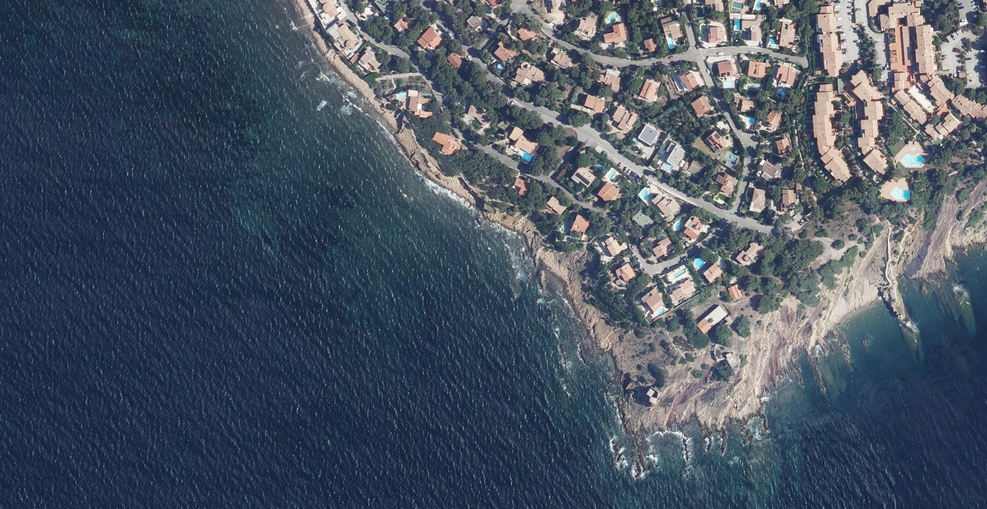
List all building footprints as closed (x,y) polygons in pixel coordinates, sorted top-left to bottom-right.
[(316,14),(322,11),(315,0),(307,0),(316,14)] [(338,13),(332,1),(331,0),(319,0),(323,5),(322,6),(323,9),(324,11),(327,11),(322,14),(325,20),(330,17),(338,13)] [(375,1),(379,5),(382,3),(387,9),(398,0),(376,0),(375,1)] [(716,10),(722,9),(722,0),(721,0),(706,0),(706,2),(715,1),(715,5),(716,10)] [(871,16),(878,15),(877,6),(879,4),(891,3),(891,0),(872,0),(870,3),(871,16)] [(884,28),(895,27),(894,21),(893,21),(892,19),(891,19),(891,15),(908,14),(909,16),(909,17),(909,25),(915,25),(917,25),(918,31),(918,38),(919,44),(919,48),(917,48),(917,61),(920,61),(920,65),(921,71),(921,72),(928,71),(933,71),(934,71),(933,60),(935,60),(935,54),(934,54),(934,51),(933,51),(931,24),(924,24),(923,15),(920,15),(919,7),(915,8),(915,6),(913,6),(913,4),(908,5),(908,2),(894,3),(894,6),(890,6),(890,13),(881,14),(882,23),(882,30),(885,30),(884,28)] [(697,16),(704,15),(704,12),(703,12),(701,5),(695,5),(697,16)] [(821,27),(821,31),(822,31),(831,30),(835,30),(834,27),(836,27),(835,17),(833,16),(833,10),(830,10),(830,5),(820,6),(821,10),(819,10),(820,14),(817,14),(818,27),(821,27)] [(410,13),(407,9),(400,15),(402,17),(394,25),(403,34),(411,26),(412,27),(418,21),(413,16),(408,22),(404,18),(410,13)] [(468,22),(472,26),(478,20),(475,17),(479,13),(475,9),(472,12),(473,13),(466,19),(469,22),(468,22)] [(348,18),(347,15),(338,21),(340,24),(348,18)] [(671,31),(672,34),(681,31),(678,23),(676,23),(673,15),(660,19),(665,33),(671,31)] [(592,31),(595,22),(587,19),(587,21),(579,18),(575,29),(581,32),(582,30),(588,33),(589,34),(591,35),(593,34),(593,32),(592,31)] [(478,20),(472,26),(474,28),(481,22),(478,20)] [(520,20),(517,23),(518,24),(514,28),(513,30),(527,42),(535,34),(520,20)] [(616,39),(625,37),(622,20),(613,22),(614,28),(605,30),(606,36),(615,35),(616,39)] [(749,40),(761,40),(760,26),(758,26),(757,20),(743,21),(743,28),(749,28),(749,40)] [(783,24),(782,31),(781,38),(780,44),(788,45),(791,30),(793,30),(794,24),(789,23),(788,25),(783,24)] [(342,35),(333,43),(342,52),(348,46),(348,47),(349,47),(350,47),(352,47),(353,47),(353,46),(353,45),(354,44),(354,43),(357,41),(345,24),(338,29),(342,35)] [(444,41),(440,38),(432,31),(434,28),(431,25),(421,36),(417,40),(424,47),(429,43),(432,47),(436,43),(438,41),(441,44),(444,41)] [(710,26),(710,31),(711,39),(719,39),(724,39),(723,30),(720,30),(720,26),(710,26)] [(711,39),(710,31),(708,31),(709,41),(719,40),(719,39),(711,39)] [(888,32),(891,71),(898,70),(896,32),(888,32)] [(910,32),(903,33),(905,66),(913,65),(910,32)] [(829,72),(829,75),(838,74),(838,67),(840,67),(840,64),(842,64),(841,49),(836,50),(836,47),(838,47),(837,35),(833,35),(833,33),(832,33),(823,34),(818,34),(820,51),(823,51),(824,68),(827,68),(827,72),(829,72)] [(647,44),(648,48),(655,46),(652,35),(645,37),(646,40),(643,41),(644,45),(647,44)] [(673,37),(667,39),(669,49),(675,47),(673,37)] [(512,56),(515,52),(501,38),(497,42),(499,44),(493,52),(503,60),(509,54),(512,56)] [(367,48),(364,51),(365,52),(361,58),(366,63),(367,61),(377,69),(383,61),(367,48)] [(557,64),(561,66),(561,65),(567,67),(571,58),(565,55),(566,53),(559,50),(558,52),(556,51),(553,57),(551,56),(549,61),(556,65),(557,64)] [(465,64),(454,51),(447,56),(458,69),(465,64)] [(755,73),(755,75),(764,76),(765,65),(755,64),(755,61),(750,60),(749,72),(755,73)] [(721,72),(719,72),(720,77),(732,75),(729,62),(718,64),(718,68),(721,68),(721,72)] [(526,69),(521,66),(520,69),(518,68),(516,72),(517,72),(514,78),(522,82),(525,75),(541,83),(546,73),(531,66),(531,67),(530,70),(528,69),(528,70),(526,69)] [(780,82),(790,85),(793,85),(796,71),(793,70),(793,69),(780,66),(780,68),(779,68),(777,78),(780,78),(780,82)] [(683,78),(686,85),(696,81),(691,69),(685,71),(684,70),(678,73),(681,79),(683,78)] [(857,137),(858,146),(861,146),(861,150),(862,151),(862,152),(866,156),(863,159),(875,171),(877,170),(879,172),(880,172),(883,174),(890,167),(884,162),(886,161),(884,159),(876,150),(874,148),(873,149),(870,147),(870,145),(874,145),(873,136),(876,136),(874,119),(876,118),(879,118),(878,101),(870,101),(870,97),(871,96),(874,99),(879,98),(879,95),(874,89),(871,87),(868,83),(864,79),(865,78),(867,75),(863,71),(861,69),(855,75),(852,75),(852,78),(849,80),(856,87),(852,90),(864,102),(865,119),(860,120),(862,137),(857,137)] [(598,72),(597,77),(596,80),(608,83),(608,84),(616,86),(618,81),(616,80),(617,75),(604,71),(604,73),(598,72)] [(907,79),(906,72),(897,73),(897,80),(896,80),(896,88),(904,87),(903,79),(907,79)] [(950,96),(953,93),(954,92),(949,87),(948,88),(945,85),(946,84),(937,75),(936,76),(933,72),(928,75),(921,75),(921,78),(922,78),(926,83),(927,84),(929,83),(932,87),(931,88),(933,90),(942,100),(944,102),(950,96)] [(640,94),(652,99),(659,84),(647,79),(641,91),(637,89),(633,97),(637,99),(640,94)] [(841,179),(844,181),(851,175),(845,169),(848,167),(836,155),(837,154),(832,149),(833,148),(831,146),(829,148),(827,146),(827,144),(833,144),(833,141),(833,135),(831,135),(828,135),(826,113),(828,113),(829,113),(828,100),(830,100),(833,100),(832,83),(820,84),(820,92),(816,92),(817,101),(814,101),(815,114),(812,115),(814,136),(816,136),(817,145),(818,145),(818,149),(819,150),(818,151),(822,155),(820,158),(826,164),(824,166),(836,178),(838,177),(840,179),(841,179)] [(419,97),(420,92),(408,90),(408,95),(411,96),(409,107),(411,108),(410,110),(415,111),(414,114),(419,115),(419,116),(431,118),(432,111),(429,110),(428,112),(420,110),(421,109),(417,108),(418,102),(429,104),(430,99),(419,97)] [(922,124),(929,118),(919,107),(911,99),(902,90),(899,90),(895,94),(901,100),(905,104),(905,105),(904,106),(905,107),(907,110),(908,111),(911,113),(912,114),(916,118),(922,124)] [(942,100),(933,90),(932,92),(941,101),(942,100)] [(962,90),(956,96),(953,99),(952,100),(953,101),(959,107),(961,109),(962,108),(967,113),(969,112),(970,111),(975,116),(977,114),(978,115),(977,117),(981,121),(986,115),(986,104),(985,106),(984,105),(982,106),(978,103),(977,104),(972,98),(970,100),(967,97),(967,96),(962,90)] [(588,102),(602,110),(607,102),(593,94),(588,102)] [(712,108),(704,95),(692,102),(697,110),(695,111),(699,118),(708,112),(708,111),(712,108)] [(741,107),(751,108),(756,108),(757,99),(734,96),(734,101),(736,101),(736,106),(741,106),(741,107)] [(925,98),(922,102),(927,106),(930,102),(925,98)] [(471,104),(469,114),(476,116),(485,126),(490,121),(487,118),(489,117),(479,107),(471,104)] [(616,123),(628,131),(637,117),(620,106),(614,114),(616,116),(615,118),(618,119),(616,123)] [(774,106),(765,118),(770,121),(768,124),(773,127),(775,124),(775,125),(781,115),(776,112),(778,109),(774,106)] [(951,131),(960,122),(950,112),(937,126),(932,121),(926,126),(927,128),(926,130),(929,133),(930,133),(935,138),(941,132),(944,134),(945,133),(949,129),(951,130),(951,131)] [(639,134),(654,144),(660,135),(658,133),(658,132),(647,124),(639,134)] [(518,139),(517,141),(514,145),(519,148),(520,147),(530,153),(536,143),(522,135),(521,135),(521,134),(519,133),(521,129),(515,126),(510,135),(518,139)] [(452,141),(453,139),(454,138),(437,130),(432,139),(444,145),(441,150),(447,153),(451,153),(454,150),(457,152),(460,146),(456,143),(452,141)] [(704,137),(711,150),(717,147),(718,149),(722,147),(714,132),(704,137)] [(785,154),(790,152),(790,151),(791,150),(787,138),(776,141),(778,148),(780,147),(781,151),(784,151),(785,154)] [(666,156),(676,162),(684,149),(678,146),(679,144),(672,140),(668,147),(670,149),(666,156)] [(877,149),(876,150),(884,159),(886,157),(877,149)] [(729,151),(726,156),(736,162),(739,157),(729,151)] [(771,158),(769,162),(777,166),(779,161),(771,158)] [(687,161),(683,169),(687,171),(688,170),(695,173),(696,171),(703,175),(708,167),(694,159),(691,164),(687,161)] [(601,170),(606,165),(601,160),(596,165),(601,170)] [(782,174),(784,170),(787,165),(779,161),(777,166),(769,162),(765,170),(769,171),(767,177),(774,180),(778,172),(782,174)] [(580,178),(587,183),(593,176),(579,165),(571,174),(579,179),(580,178)] [(613,168),(607,176),(611,179),(617,171),(613,168)] [(719,189),(729,194),(732,187),(731,186),(736,177),(728,173),(726,178),(719,175),(715,183),(720,186),(719,189)] [(585,186),(587,183),(580,178),(579,179),(571,174),(570,176),(576,182),(577,181),(585,186)] [(529,183),(517,177),(514,183),(523,188),(521,193),(524,194),(529,183)] [(606,194),(612,199),(621,189),(610,180),(600,192),(604,196),(606,194)] [(756,202),(755,207),(763,209),(764,203),(765,196),(764,195),(765,190),(755,188),(752,201),(756,202)] [(784,207),(780,207),(780,211),(790,211),(790,202),(795,202),(795,199),(795,193),(793,193),(793,189),(782,188),(782,196),(782,202),(783,202),(784,207)] [(657,203),(663,211),(665,210),(669,214),(679,206),(673,199),(669,203),(665,197),(664,198),(660,193),(653,199),(656,204),(657,203)] [(547,201),(552,206),(561,213),(567,206),(558,198),(557,200),(555,198),(556,197),(552,195),(547,201)] [(630,216),(643,226),(650,218),(637,207),(630,216)] [(695,219),(696,218),(697,216),(691,213),(686,221),(688,222),(691,217),(695,219)] [(668,223),(676,217),(674,214),(666,220),(668,223)] [(585,231),(590,220),(577,215),(572,227),(577,229),(578,227),(585,231)] [(703,221),(696,218),(695,219),(691,217),(688,222),(683,229),(694,236),(703,221)] [(658,255),(673,245),(668,236),(660,241),(661,242),(652,247),(658,255)] [(612,242),(611,240),(609,237),(599,243),(602,248),(604,247),(610,257),(622,249),(620,245),(617,246),(616,244),(613,246),(611,243),(612,242)] [(736,257),(742,263),(746,258),(748,259),(751,256),(753,258),(757,253),(759,254),(766,247),(763,244),(760,246),(754,239),(749,243),(751,245),(744,251),(743,250),(736,257)] [(757,253),(753,258),(756,261),(761,256),(759,254),(757,253)] [(623,280),(632,274),(625,263),(614,270),(617,275),(619,274),(623,280)] [(712,264),(708,268),(711,272),(705,277),(711,284),(718,278),(719,279),(724,275),(715,264),(713,265),(712,264)] [(711,272),(708,268),(702,273),(705,277),(711,272)] [(668,294),(674,302),(694,290),(688,280),(679,285),(681,287),(668,294)] [(738,287),(737,285),(728,289),(733,300),(742,295),(740,291),(738,287)] [(652,288),(639,298),(642,302),(644,301),(652,312),(662,304),(659,299),(660,298),(659,296),(657,294),(652,288)] [(697,325),(705,334),(727,314),(719,305),(697,325)]
